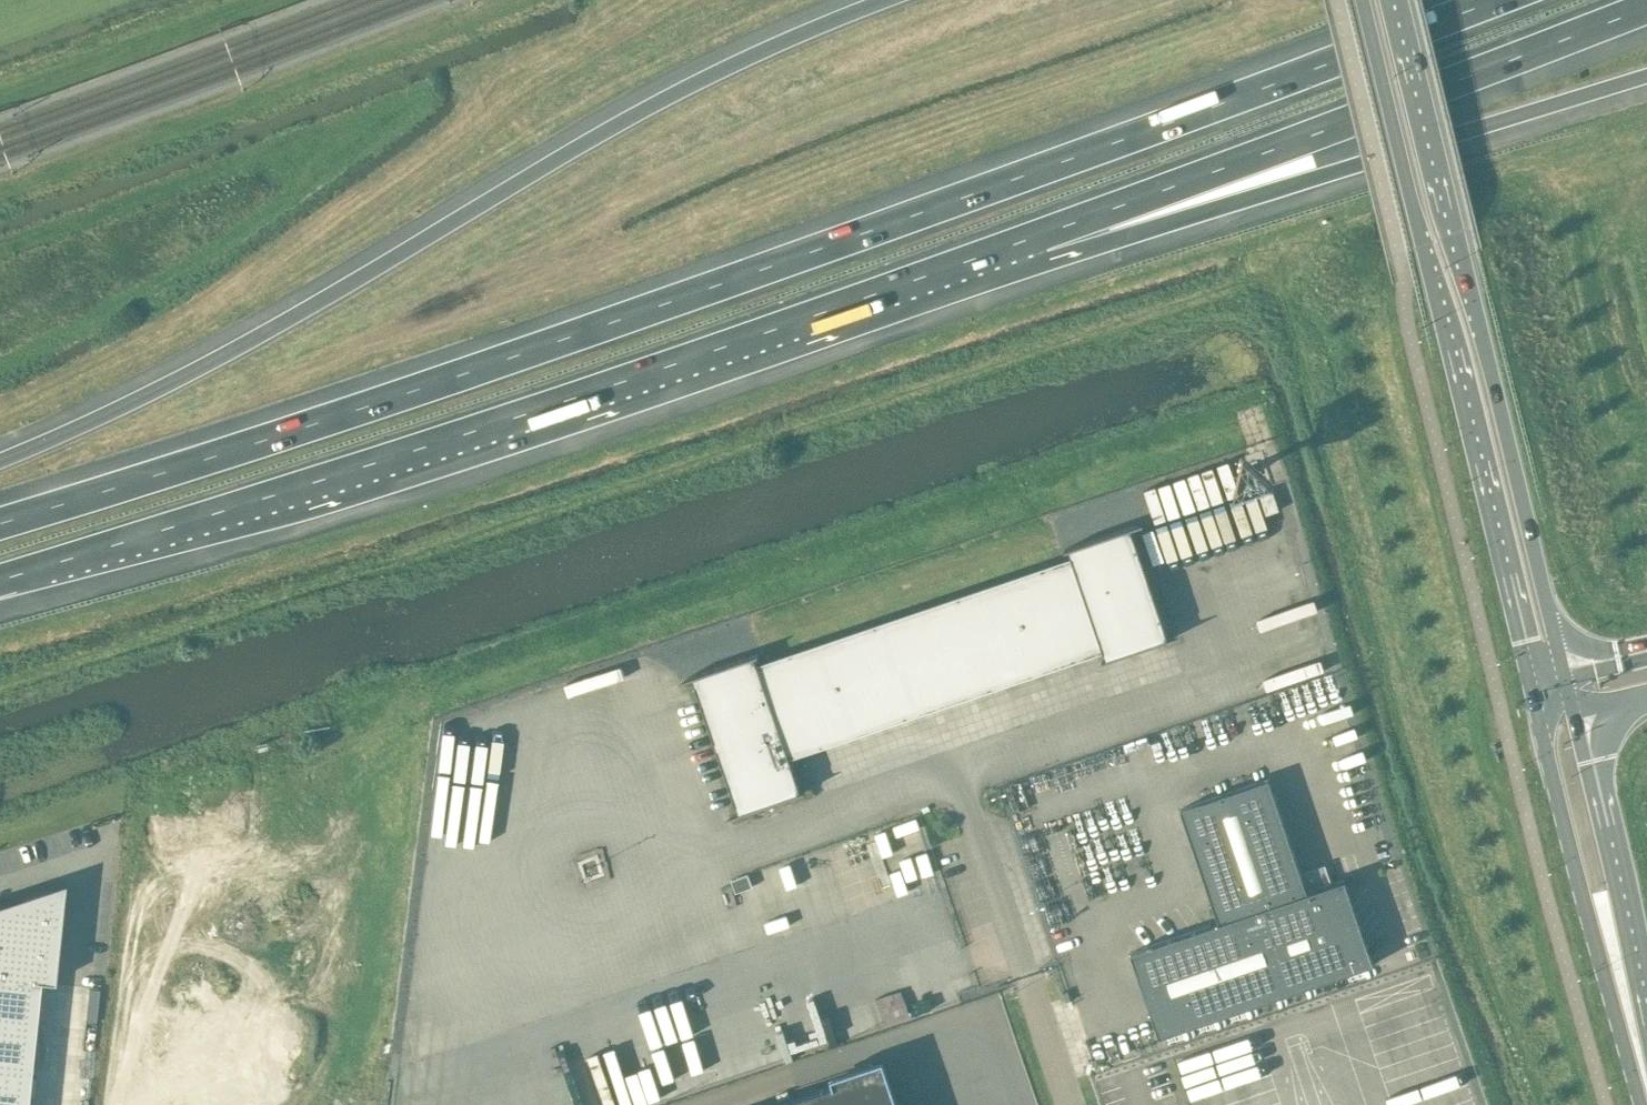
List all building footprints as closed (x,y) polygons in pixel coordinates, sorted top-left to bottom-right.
[(1279,510),(1272,489),(1259,494),(1266,515),(1279,510)] [(759,655),(758,653),(692,676),(739,814),(805,791),(805,790),(801,791),(790,757),(1102,651),(1105,659),(1102,660),(1103,662),(1169,639),(1130,527),(1064,549),(1065,551),(1069,549),(1074,564),(760,671),(755,656),(759,655)] [(1131,953),(1160,1037),(1374,964),(1346,880),(1308,893),(1269,779),(1181,809),(1220,923),(1131,953)] [(54,982),(64,883),(15,899),(14,909),(11,908),(12,903),(0,902),(0,1104),(28,1104),(41,981),(54,983),(54,982)] [(865,1074),(775,1104),(875,1104),(865,1074)]
